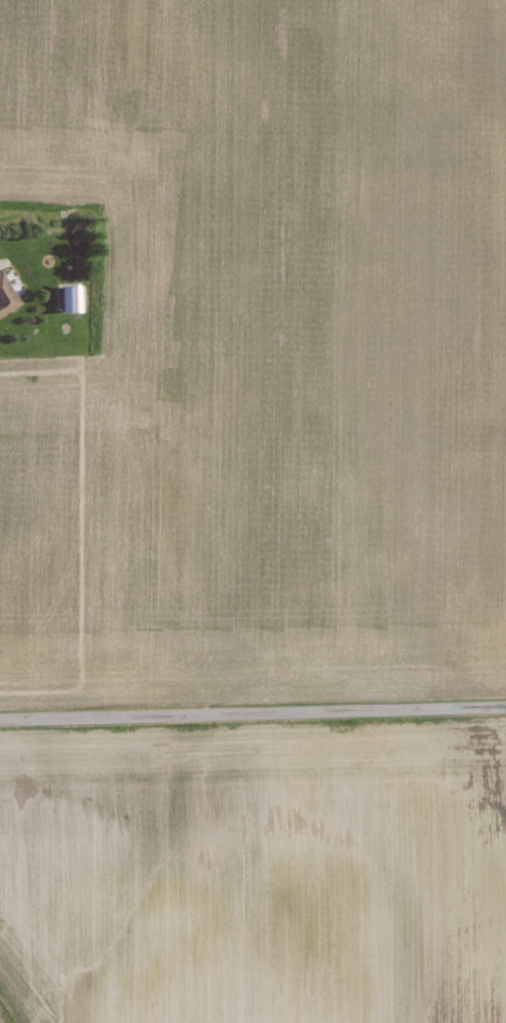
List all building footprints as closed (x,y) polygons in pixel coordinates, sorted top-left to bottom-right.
[(16,302),(0,311),(0,274),(16,302)] [(56,310),(56,285),(77,285),(77,310),(56,310)]
